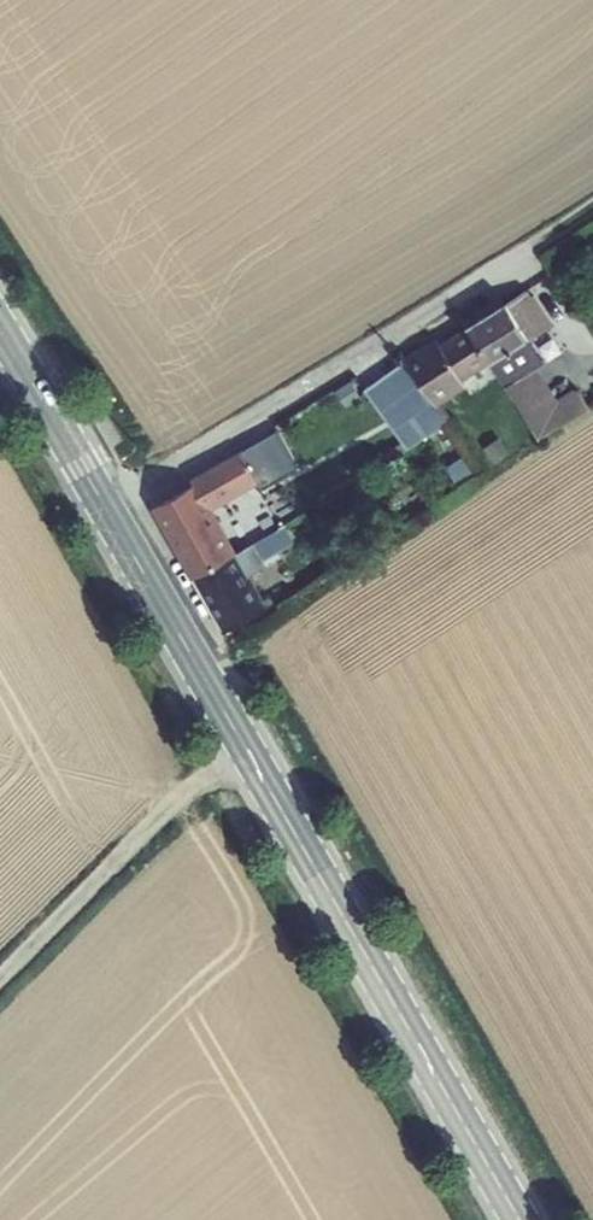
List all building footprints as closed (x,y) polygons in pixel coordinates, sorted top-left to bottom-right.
[(462,315),(465,321),(487,354),(539,434),(590,402),(575,381),(548,399),(510,340),(542,320),(520,287),(476,312),(473,307),(462,315)] [(434,332),(402,352),(429,391),(487,354),(465,321),(438,338),(434,332)] [(402,352),(382,365),(430,437),(451,425),(429,391),(402,352)] [(430,437),(382,365),(362,378),(408,449),(430,437)] [(204,494),(258,465),(242,440),(191,473),(198,484),(173,499),(157,510),(194,575),(237,549),(204,494)] [(237,549),(194,575),(223,626),(239,618),(267,601),(248,568),(263,559),(257,551),(271,543),(265,532),(250,541),(237,549)]
